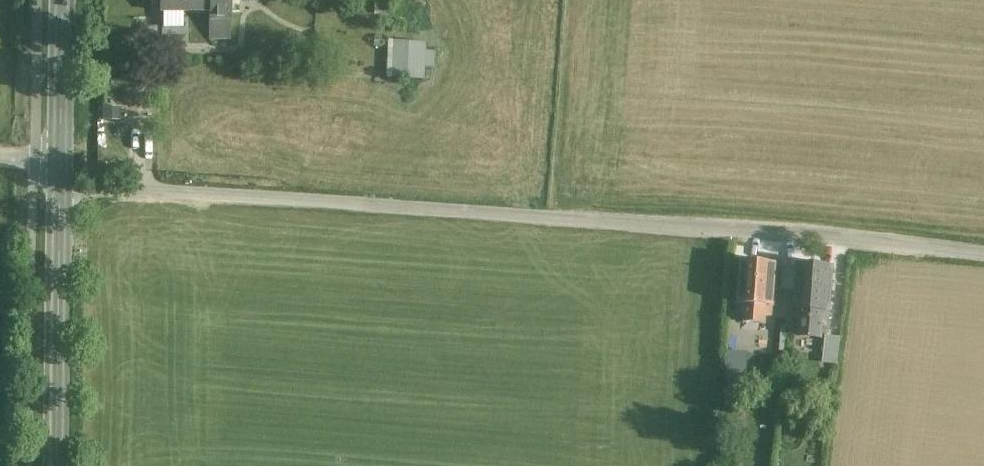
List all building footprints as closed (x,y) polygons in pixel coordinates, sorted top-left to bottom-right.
[(162,11),(211,11),(211,38),(229,38),(228,0),(162,0),(162,11)] [(424,46),(395,44),(394,77),(423,79),(424,46)] [(776,263),(742,261),(740,303),(773,306),(776,263)] [(831,267),(797,265),(795,307),(828,309),(831,267)] [(773,306),(740,303),(739,313),(744,313),(743,320),(765,322),(766,314),(772,315),(773,306)] [(828,309),(795,307),(794,317),(800,318),(799,333),(819,334),(820,319),(827,320),(828,309)] [(840,337),(824,335),(822,355),(838,357),(840,337)] [(746,388),(748,351),(729,350),(727,387),(746,388)]
